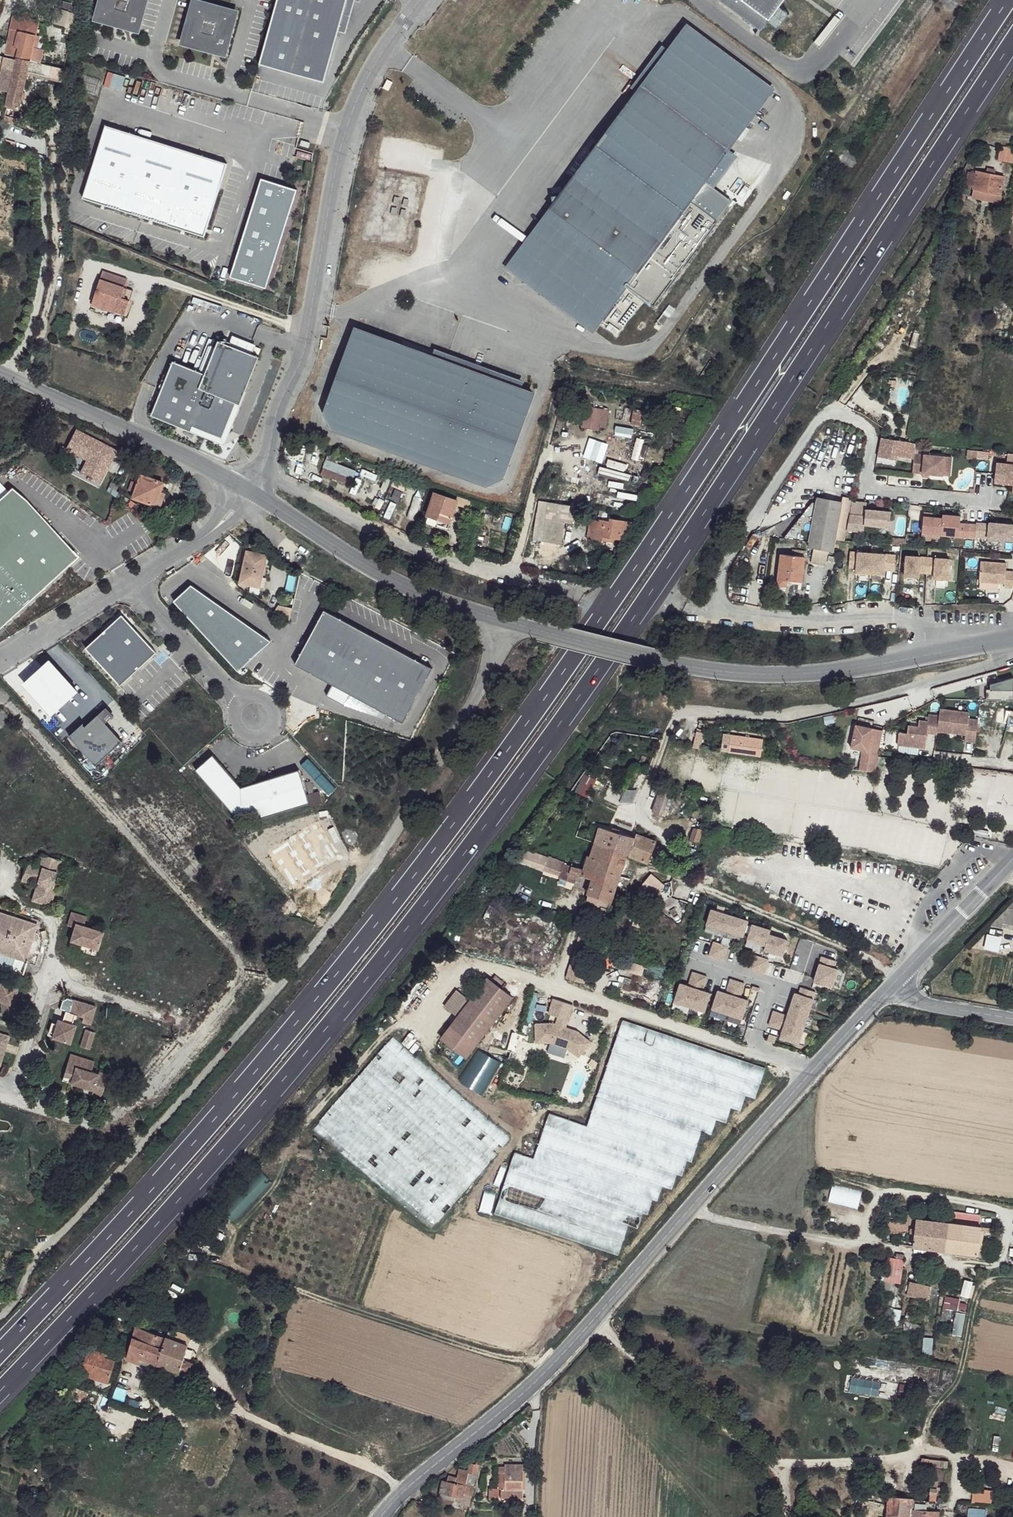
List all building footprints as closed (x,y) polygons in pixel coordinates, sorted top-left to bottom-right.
[(93,23),(139,37),(150,0),(100,0),(93,23)] [(260,68),(325,86),(349,0),(279,0),(260,68)] [(768,22),(784,0),(739,0),(768,22)] [(240,14),(192,1),(179,49),(227,61),(240,14)] [(39,26),(12,20),(5,45),(2,55),(17,58),(28,61),(38,63),(41,49),(34,48),(39,26)] [(771,88),(686,25),(507,267),(592,330),(626,284),(653,306),(716,220),(688,200),(771,88)] [(28,61),(17,58),(13,74),(9,93),(7,105),(18,108),(28,61)] [(13,74),(5,72),(1,90),(9,93),(13,74)] [(228,164),(106,126),(83,198),(205,236),(228,164)] [(997,162),(1012,164),(1012,149),(999,148),(997,162)] [(1000,177),(976,171),(974,175),(972,186),(972,188),(997,194),(1000,177)] [(974,175),(967,174),(966,184),(972,186),(974,175)] [(263,179),(232,276),(265,287),(296,190),(263,179)] [(124,284),(101,277),(90,307),(122,318),(127,305),(118,302),(122,291),(124,284)] [(130,295),(122,291),(118,302),(127,305),(130,295)] [(534,393),(354,328),(323,412),(330,430),(484,487),(503,478),(534,393)] [(264,365),(224,347),(220,355),(209,380),(203,377),(177,365),(153,418),(192,436),(194,432),(215,441),(227,435),(239,409),(243,410),(264,365)] [(203,377),(209,380),(220,355),(214,352),(203,377)] [(266,357),(257,353),(255,358),(264,362),(266,357)] [(587,406),(582,427),(604,432),(610,411),(587,406)] [(215,441),(194,432),(192,436),(225,451),(243,410),(239,409),(227,435),(215,441)] [(116,452),(76,432),(66,451),(88,462),(81,475),(88,479),(87,480),(92,483),(92,481),(100,485),(116,452)] [(910,446),(874,441),(872,460),(891,463),(892,459),(909,461),(910,446)] [(973,452),(963,451),(962,459),(973,461),(973,452)] [(939,476),(940,457),(910,456),(909,474),(939,476)] [(948,457),(940,457),(939,476),(947,477),(948,457)] [(321,475),(348,485),(354,471),(327,460),(321,475)] [(992,464),(990,483),(1009,485),(1012,485),(1012,466),(992,464)] [(160,486),(139,477),(131,496),(151,506),(158,493),(160,486)] [(163,496),(158,493),(151,506),(158,509),(163,496)] [(455,500),(434,494),(425,522),(446,530),(454,504),(455,500)] [(844,500),(819,495),(811,544),(816,545),(814,559),(828,562),(831,547),(836,548),(844,500)] [(473,502),(457,496),(455,500),(454,504),(470,509),(473,502)] [(566,510),(549,507),(544,540),(560,542),(566,510)] [(862,522),(847,521),(844,534),(861,536),(862,528),(887,530),(888,515),(863,513),(862,522)] [(607,520),(591,517),(588,537),(604,539),(604,534),(607,520)] [(631,521),(608,517),(607,520),(604,534),(627,539),(631,521)] [(940,517),(940,520),(939,535),(939,537),(973,540),(973,526),(958,525),(958,518),(940,517)] [(940,520),(921,519),(920,535),(939,537),(939,535),(940,520)] [(171,527),(166,522),(161,530),(166,534),(171,527)] [(987,525),(974,524),(973,538),(1012,541),(1012,526),(987,524),(987,525)] [(791,556),(780,554),(776,585),(785,586),(785,584),(791,584),(791,581),(800,581),(803,557),(804,551),(792,550),(791,556)] [(261,556),(247,552),(240,584),(255,588),(256,579),(265,581),(268,563),(261,556)] [(894,556),(849,553),(848,569),(855,570),(855,574),(883,576),(883,572),(893,572),(894,556)] [(929,559),(904,557),(903,577),(917,578),(917,574),(932,575),(932,579),(946,580),(948,560),(929,559)] [(982,564),(981,584),(982,584),(1001,585),(1006,586),(1006,590),(1012,590),(1012,574),(1007,574),(1008,566),(982,564)] [(265,581),(256,579),(255,588),(263,590),(265,581)] [(1001,585),(982,584),(981,591),(1000,592),(1001,585)] [(290,607),(279,603),(274,610),(288,619),(290,607)] [(430,667),(323,610),(294,664),(331,684),(326,695),(343,704),(349,693),(402,721),(430,667)] [(121,616),(84,649),(118,686),(155,653),(121,616)] [(984,689),(984,700),(1011,701),(1012,678),(988,684),(988,689),(984,689)] [(966,714),(938,710),(937,717),(934,732),(963,736),(962,742),(972,743),(976,721),(965,720),(966,714)] [(99,719),(105,726),(113,719),(107,713),(99,719)] [(937,717),(927,715),(926,722),(917,721),(916,728),(906,726),(905,734),(897,733),(895,745),(922,749),(924,734),(934,735),(934,732),(937,717)] [(84,728),(70,740),(96,770),(122,747),(105,726),(99,719),(86,731),(84,728)] [(849,726),(845,747),(858,750),(853,769),(869,772),(874,754),(879,732),(849,726)] [(760,739),(728,735),(726,752),(758,756),(760,739)] [(238,787),(208,756),(191,772),(234,818),(245,815),(247,821),(306,802),(295,769),(238,787)] [(573,781),(584,786),(590,773),(578,768),(573,781)] [(668,792),(659,789),(652,813),(661,816),(668,792)] [(700,832),(692,828),(688,841),(696,843),(700,832)] [(578,876),(593,881),(585,907),(606,913),(623,859),(624,857),(647,862),(654,842),(630,833),(628,837),(599,829),(589,859),(586,859),(582,871),(562,866),(520,850),(515,862),(561,877),(560,880),(575,884),(578,876)] [(63,868),(47,851),(42,863),(32,861),(28,878),(41,882),(39,890),(46,892),(44,900),(55,904),(64,877),(61,875),(63,868)] [(663,885),(650,878),(646,885),(656,890),(660,891),(663,885)] [(656,890),(646,885),(642,892),(652,896),(656,890)] [(46,892),(39,890),(37,898),(44,900),(46,892)] [(0,906),(0,959),(26,967),(32,949),(39,951),(43,931),(38,929),(41,920),(0,906)] [(90,911),(76,906),(71,920),(77,922),(74,934),(90,940),(95,922),(89,920),(90,911)] [(747,923),(710,911),(705,926),(742,937),(747,923)] [(629,916),(622,913),(616,928),(623,931),(629,916)] [(106,927),(95,922),(90,940),(101,944),(106,927)] [(769,931),(751,925),(746,941),(764,946),(762,950),(780,956),(785,941),(768,935),(769,931)] [(594,936),(580,931),(565,978),(580,983),(594,936)] [(95,953),(96,945),(82,943),(81,951),(95,953)] [(727,947),(713,943),(708,957),(722,961),(727,947)] [(766,960),(753,956),(748,970),(762,975),(766,960)] [(837,961),(820,957),(811,987),(821,990),(822,985),(834,989),(840,969),(835,968),(837,961)] [(680,984),(674,1003),(704,1012),(710,994),(702,991),(706,978),(692,973),(687,987),(680,984)] [(4,999),(0,1012),(21,1018),(26,997),(23,996),(25,991),(18,989),(20,983),(3,979),(4,976),(0,975),(0,998),(4,999)] [(511,997),(486,977),(468,1000),(456,990),(444,1005),(457,1015),(440,1037),(465,1056),(511,997)] [(726,1015),(736,982),(729,980),(725,992),(718,990),(712,1010),(726,1015)] [(747,1001),(739,998),(743,984),(736,982),(726,1015),(741,1019),(747,1001)] [(793,993),(786,1016),(772,1012),(768,1026),(781,1030),(779,1038),(797,1043),(813,992),(800,988),(797,995),(793,993)] [(97,1004),(79,998),(74,1011),(68,1009),(65,1020),(61,1019),(55,1036),(73,1041),(78,1024),(74,1023),(77,1014),(84,1015),(84,1019),(92,1021),(97,1004)] [(572,1006),(552,999),(547,1015),(557,1017),(567,1020),(572,1006)] [(564,1029),(567,1020),(557,1017),(554,1025),(564,1029)] [(513,1151),(494,1213),(619,1249),(626,1224),(637,1226),(641,1212),(647,1214),(652,1197),(658,1198),(662,1185),(672,1188),(676,1173),(682,1174),(686,1159),(691,1160),(700,1129),(711,1132),(715,1118),(725,1121),(730,1106),(740,1108),(744,1094),(755,1097),(765,1062),(619,1020),(589,1123),(547,1111),(534,1157),(513,1151)] [(554,1025),(551,1024),(534,1025),(534,1043),(549,1043),(564,1048),(577,1058),(589,1044),(576,1032),(564,1029),(554,1025)] [(98,1031),(88,1028),(83,1045),(93,1048),(98,1031)] [(0,1031),(0,1064),(1,1064),(9,1034),(0,1031)] [(775,1037),(768,1034),(766,1040),(773,1043),(775,1037)] [(95,1060),(72,1052),(65,1073),(79,1078),(77,1083),(92,1089),(92,1092),(101,1095),(107,1074),(93,1068),(95,1060)] [(483,1052),(469,1088),(487,1094),(501,1058),(483,1052)] [(79,1078),(65,1073),(63,1078),(77,1083),(79,1078)] [(509,1099),(503,1114),(523,1122),(529,1107),(509,1099)] [(941,1210),(940,1221),(970,1224),(971,1213),(941,1210)] [(907,1229),(908,1218),(907,1218),(907,1216),(897,1216),(896,1220),(881,1221),(880,1230),(907,1229)] [(907,1229),(906,1244),(938,1248),(940,1221),(908,1217),(908,1218),(907,1229)] [(973,1225),(940,1221),(938,1248),(970,1252),(973,1225)] [(1002,1247),(1001,1254),(1012,1255),(1012,1248),(1002,1247)] [(898,1259),(882,1256),(880,1279),(896,1282),(898,1259)] [(924,1285),(904,1280),(902,1294),(922,1298),(924,1285)] [(956,1309),(959,1298),(945,1294),(942,1304),(956,1309)] [(953,1320),(955,1309),(941,1307),(939,1317),(953,1320)] [(962,1335),(965,1311),(955,1310),(952,1333),(962,1335)] [(166,1338),(137,1328),(126,1357),(139,1362),(141,1356),(157,1362),(166,1338)] [(189,1336),(169,1328),(166,1338),(187,1345),(189,1336)] [(187,1345),(166,1338),(157,1362),(190,1374),(199,1349),(187,1345)] [(102,1354),(88,1349),(81,1372),(108,1381),(113,1363),(101,1358),(102,1354)] [(922,1385),(849,1375),(849,1387),(920,1397),(922,1385)] [(946,1469),(947,1458),(921,1456),(920,1467),(946,1469)] [(477,1465),(469,1463),(467,1470),(467,1473),(475,1475),(477,1465)] [(523,1464),(505,1463),(505,1465),(499,1465),(498,1481),(503,1482),(503,1487),(500,1487),(499,1497),(522,1498),(523,1464)] [(447,1483),(442,1481),(440,1492),(454,1495),(461,1497),(462,1494),(464,1487),(467,1473),(467,1470),(458,1469),(455,1478),(454,1485),(447,1483)] [(455,1478),(448,1476),(447,1483),(454,1485),(455,1478)] [(472,1489),(464,1487),(462,1494),(470,1496),(472,1489)] [(992,1502),(993,1488),(983,1487),(983,1492),(972,1491),(971,1500),(992,1502)] [(890,1496),(888,1516),(938,1516),(940,1501),(890,1496)]
